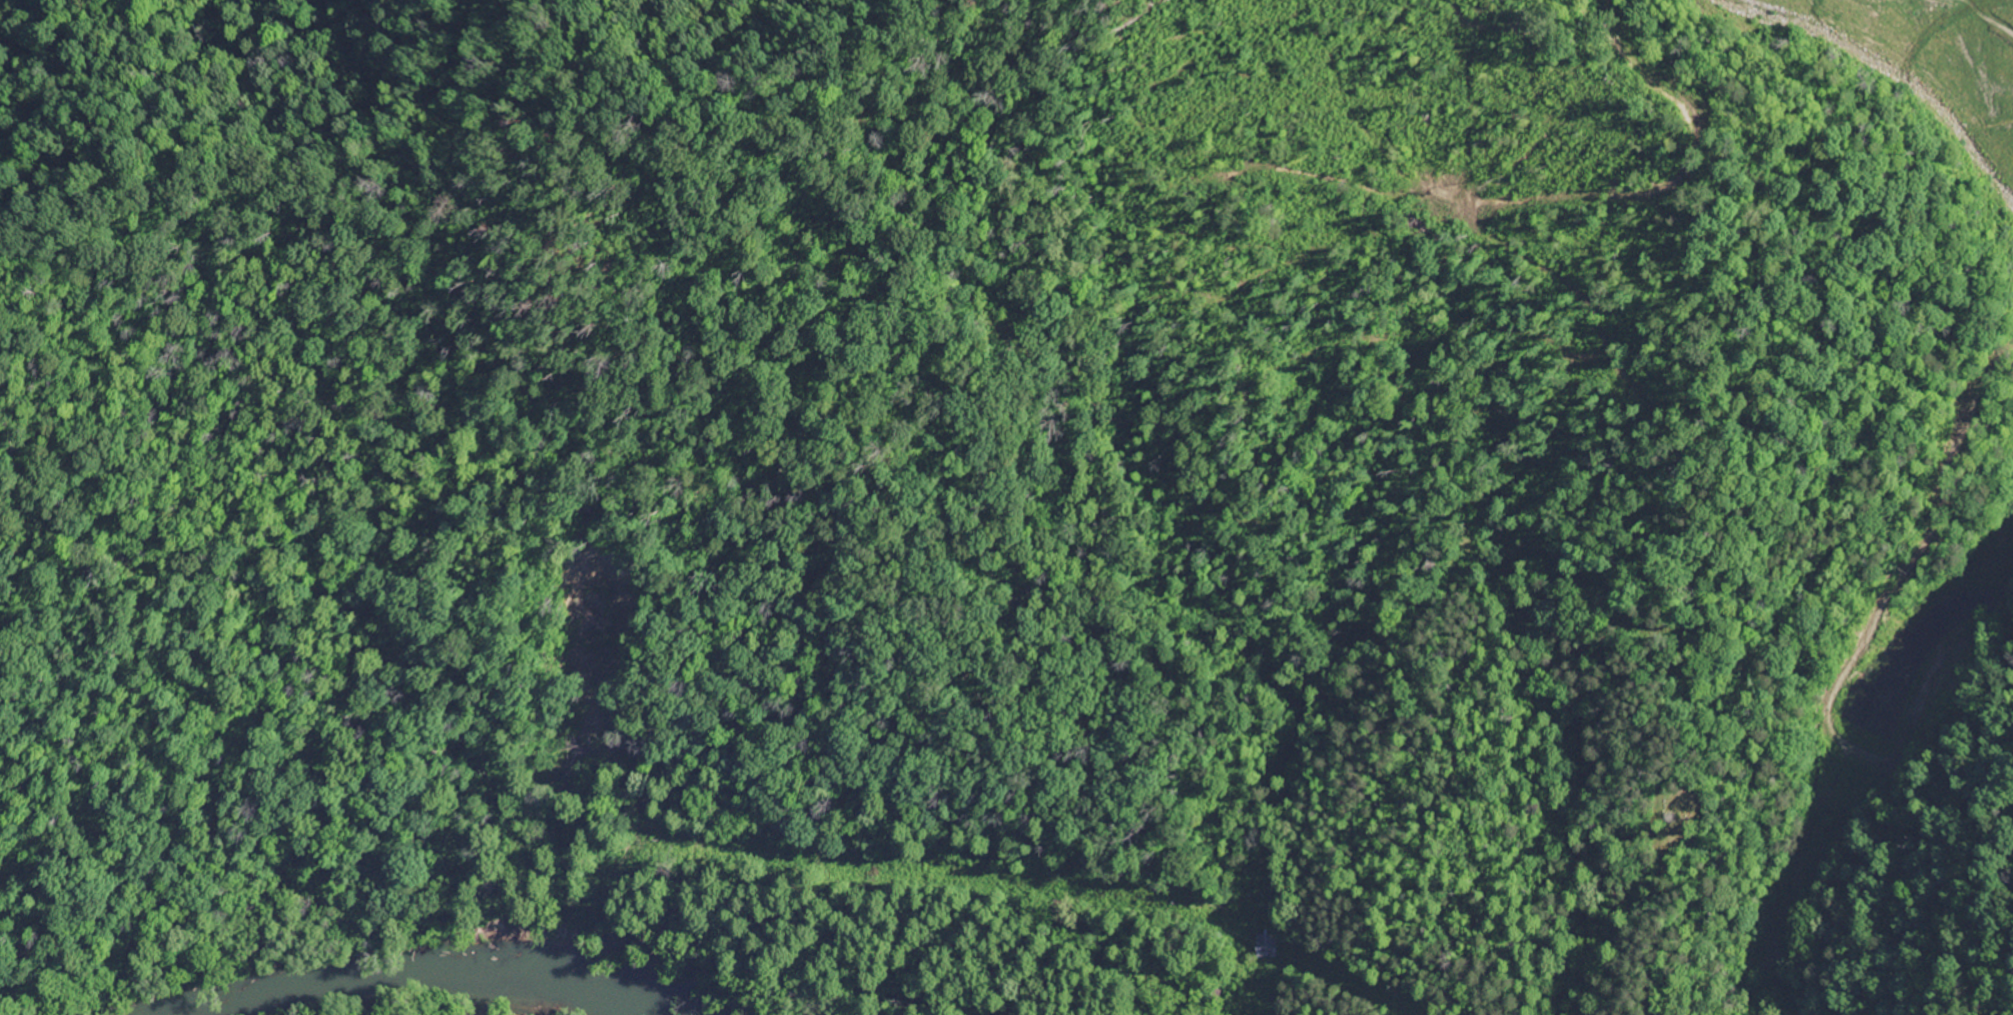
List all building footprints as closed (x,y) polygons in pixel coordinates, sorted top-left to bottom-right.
[(1257,936),(1256,959),(1276,960),(1277,937),(1257,936)]
